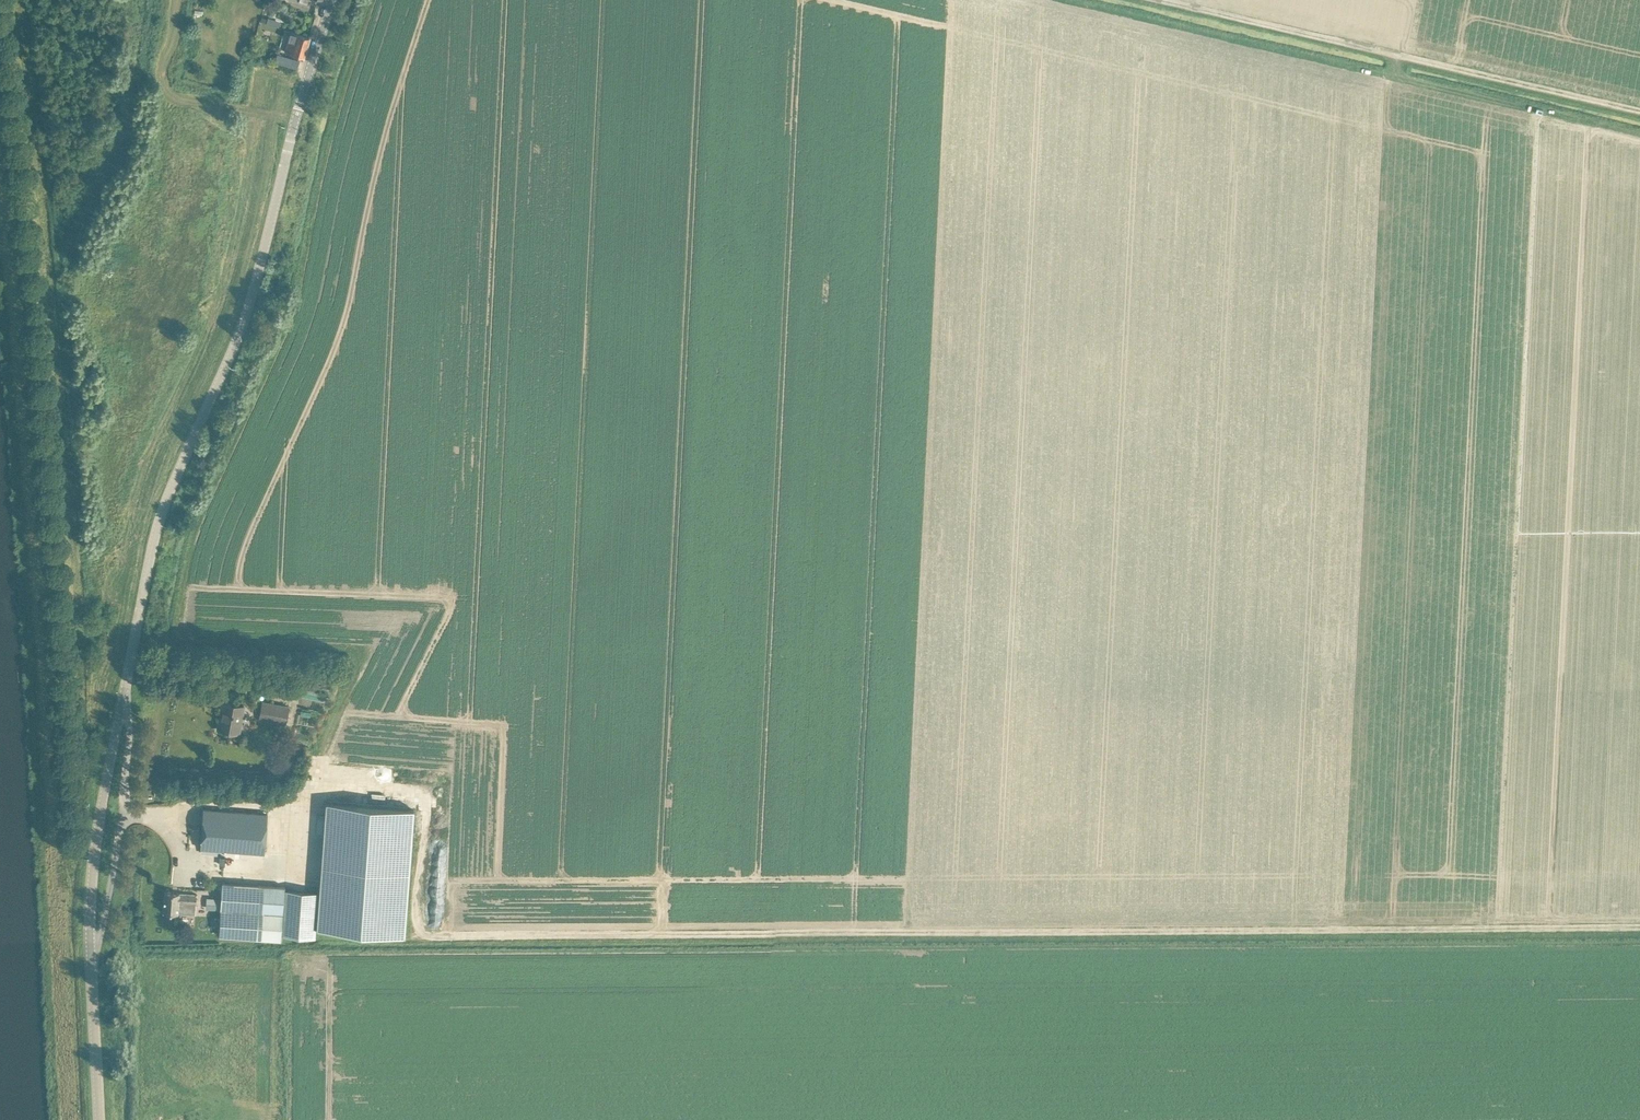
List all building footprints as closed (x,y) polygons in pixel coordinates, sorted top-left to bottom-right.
[(291,31),(284,52),(293,54),(304,58),(310,37),(300,34),(291,31)] [(300,60),(289,57),(277,53),(275,61),(297,68),(300,60)] [(289,706),(262,701),(258,719),(285,724),(289,706)] [(244,705),(233,704),(223,702),(221,711),(223,712),(220,729),(218,728),(218,729),(239,732),(244,705)] [(309,719),(308,721),(316,724),(320,713),(299,706),(296,715),(309,719)] [(358,804),(348,927),(405,932),(414,808),(358,804)] [(268,813),(214,809),(203,809),(200,848),(265,853),(268,813)] [(286,847),(277,847),(278,856),(287,856),(286,847)] [(285,886),(260,885),(222,882),(221,908),(221,909),(283,913),(285,889),(285,886)] [(315,926),(317,891),(285,889),(283,913),(281,934),(314,936),(315,926)] [(165,891),(163,911),(174,912),(177,913),(177,912),(195,914),(196,894),(179,893),(179,892),(176,892),(165,891)] [(281,934),(283,913),(221,909),(219,935),(281,939),(281,934)]
